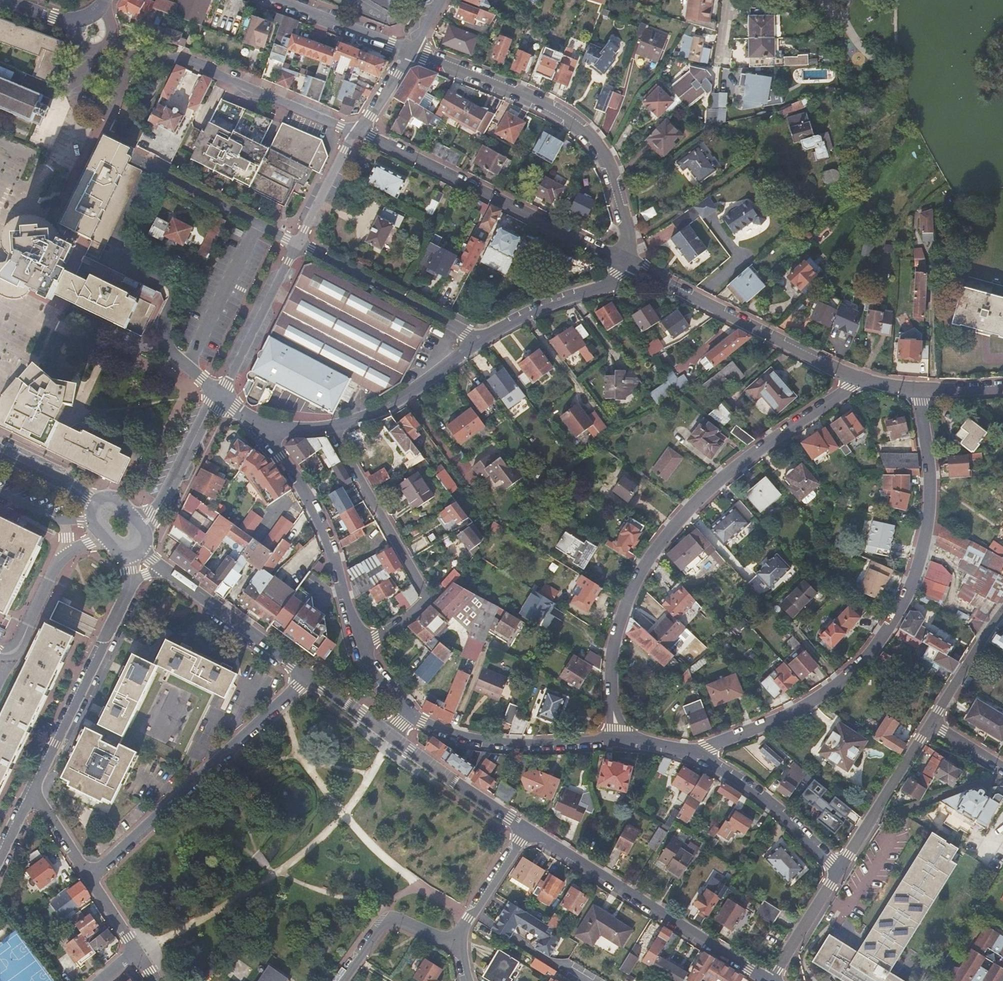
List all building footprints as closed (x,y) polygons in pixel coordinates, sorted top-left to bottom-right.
[(152,10),(152,9),(143,5),(143,3),(138,0),(124,0),(118,10),(127,14),(128,13),(141,19),(152,10)] [(163,0),(155,0),(152,9),(152,10),(163,14),(164,14),(169,16),(174,18),(178,8),(163,2),(163,0)] [(178,4),(181,5),(176,19),(194,26),(197,27),(198,27),(199,28),(210,0),(180,0),(178,4)] [(394,15),(391,7),(390,0),(369,0),(394,15)] [(391,7),(394,15),(403,0),(390,0),(391,7)] [(715,31),(716,23),(709,21),(712,0),(689,0),(685,22),(690,24),(715,31)] [(458,24),(480,33),(484,23),(478,20),(480,12),(464,6),(458,24)] [(772,8),(751,8),(751,16),(749,16),(749,38),(775,38),(775,24),(780,24),(780,16),(777,16),(776,8),(772,8)] [(134,31),(182,50),(185,43),(184,42),(184,41),(179,39),(180,36),(165,30),(165,32),(157,29),(163,14),(152,10),(141,19),(138,22),(134,31)] [(274,22),(280,24),(282,16),(277,14),(274,22)] [(307,99),(318,104),(329,70),(332,61),(334,54),(335,51),(330,49),(292,35),(297,22),(282,16),(280,24),(272,46),(267,60),(282,65),(286,52),(296,55),(314,61),(318,62),(317,68),(313,80),(305,77),(299,96),(307,99)] [(31,29),(25,27),(0,17),(0,41),(35,55),(43,39),(46,40),(48,36),(31,29)] [(263,48),(270,26),(252,20),(245,42),(263,48)] [(638,28),(635,36),(641,39),(635,54),(658,62),(666,39),(645,30),(646,26),(640,23),(638,28)] [(198,38),(202,29),(199,28),(198,27),(197,27),(196,29),(193,35),(198,38)] [(526,27),(522,38),(528,40),(532,30),(526,27)] [(548,31),(545,39),(550,41),(553,31),(549,29),(548,31)] [(465,53),(472,36),(455,30),(452,38),(450,36),(446,46),(465,53)] [(62,41),(48,36),(46,40),(43,39),(35,55),(38,56),(31,75),(50,83),(61,52),(58,51),(62,41)] [(678,54),(685,56),(691,38),(684,36),(678,54)] [(775,38),(749,38),(749,67),(771,66),(776,66),(776,58),(775,38)] [(492,60),(503,64),(513,44),(502,39),(492,60)] [(690,61),(699,63),(700,56),(704,56),(706,49),(702,48),(704,41),(694,39),(689,60),(690,61)] [(583,59),(582,62),(594,67),(604,75),(615,61),(612,58),(617,51),(617,49),(609,42),(602,50),(588,45),(583,59)] [(334,54),(332,61),(338,64),(335,72),(342,74),(344,69),(347,70),(348,67),(354,69),(361,52),(338,43),(337,45),(335,51),(334,54)] [(519,48),(511,69),(521,73),(522,69),(525,70),(528,62),(532,63),(536,53),(519,47),(519,48)] [(562,56),(568,59),(571,50),(565,47),(562,56)] [(557,64),(559,65),(562,56),(560,55),(545,49),(535,74),(551,80),(557,64)] [(354,69),(352,75),(357,76),(358,76),(360,71),(379,78),(388,62),(361,52),(354,69)] [(800,55),(801,56),(803,56),(803,65),(811,64),(810,55),(800,55)] [(559,65),(553,81),(567,86),(573,70),(569,69),(572,60),(568,59),(562,56),(559,65)] [(801,57),(786,57),(787,65),(788,65),(803,65),(803,56),(801,56),(801,57)] [(786,57),(776,58),(776,66),(787,65),(786,57)] [(50,83),(31,75),(28,73),(0,61),(0,66),(14,72),(11,79),(13,80),(12,81),(24,86),(26,86),(29,87),(29,88),(41,93),(43,93),(44,93),(44,95),(46,96),(46,94),(50,83)] [(177,65),(166,87),(175,91),(185,68),(177,65)] [(1,108),(14,113),(13,115),(16,116),(17,115),(29,120),(29,121),(31,122),(33,121),(40,125),(43,117),(45,118),(49,106),(48,106),(51,97),(46,96),(44,95),(44,93),(43,93),(41,93),(29,88),(29,87),(26,86),(24,86),(12,81),(13,80),(11,79),(14,72),(0,66),(0,109),(1,108)] [(419,107),(437,75),(430,72),(418,67),(411,70),(394,98),(404,104),(406,101),(419,107)] [(682,103),(686,108),(694,101),(696,103),(702,98),(700,96),(705,92),(708,95),(711,92),(703,81),(710,76),(705,70),(690,67),(690,74),(671,89),(674,93),(682,103)] [(793,81),(801,80),(799,70),(792,71),(793,81)] [(275,85),(287,90),(292,78),(279,73),(275,85)] [(212,79),(202,75),(194,95),(202,99),(212,79)] [(349,83),(371,91),(373,87),(355,80),(357,76),(352,75),(349,83)] [(768,91),(769,78),(748,75),(744,101),(766,105),(766,103),(774,102),(775,92),(768,91)] [(337,100),(342,102),(349,83),(344,81),(337,100)] [(347,115),(351,115),(357,101),(359,101),(362,94),(368,97),(371,91),(349,83),(342,102),(338,112),(347,115)] [(595,111),(605,114),(607,107),(610,100),(613,92),(615,88),(608,86),(607,89),(604,87),(595,111)] [(643,104),(658,118),(661,115),(674,103),(656,86),(643,99),(643,103),(643,104)] [(446,110),(455,95),(455,94),(449,91),(440,107),(446,110)] [(610,100),(607,107),(615,110),(621,95),(613,92),(610,100)] [(483,135),(493,116),(483,110),(455,95),(446,110),(444,114),(483,135)] [(718,109),(718,96),(712,95),(710,129),(717,124),(718,109)] [(314,172),(268,149),(259,145),(270,120),(220,100),(191,159),(210,168),(212,166),(216,168),(215,169),(234,178),(235,176),(251,184),(250,187),(287,206),(291,196),(295,189),(298,181),(306,185),(314,172)] [(433,114),(419,107),(406,101),(404,104),(391,129),(402,135),(411,117),(428,125),(433,114)] [(177,133),(185,115),(168,107),(159,124),(177,133)] [(725,110),(718,109),(717,124),(724,123),(725,110)] [(781,114),(777,115),(780,122),(794,116),(792,110),(781,114)] [(523,125),(506,115),(495,135),(513,144),(523,125)] [(808,126),(806,118),(786,122),(788,132),(787,132),(791,148),(798,146),(800,152),(805,154),(807,154),(813,152),(814,156),(811,156),(814,165),(826,162),(825,156),(830,155),(826,137),(812,141),(809,127),(808,126)] [(656,130),(648,138),(665,155),(682,138),(665,121),(656,130)] [(314,172),(317,173),(325,157),(324,155),(321,144),(320,142),(280,124),(268,149),(314,172)] [(163,145),(157,142),(158,138),(142,132),(137,144),(160,153),(163,145)] [(553,162),(563,143),(542,132),(532,151),(553,162)] [(131,147),(105,134),(62,224),(92,239),(101,218),(99,217),(104,209),(105,210),(118,184),(116,183),(120,175),(122,176),(126,168),(131,159),(132,156),(128,154),(131,147)] [(502,179),(511,161),(483,147),(473,165),(502,179)] [(716,171),(699,147),(676,163),(682,172),(687,169),(697,184),(716,171)] [(375,167),(365,184),(395,200),(405,182),(375,167)] [(830,175),(819,178),(822,188),(835,185),(836,182),(835,179),(834,176),(832,176),(830,175)] [(542,181),(535,194),(552,203),(555,197),(558,198),(564,188),(544,178),(542,181)] [(431,218),(442,196),(433,191),(422,213),(431,218)] [(570,211),(578,195),(571,191),(563,207),(570,211)] [(594,203),(578,195),(570,211),(585,219),(594,203)] [(474,205),(477,200),(475,199),(470,208),(479,213),(480,210),(481,208),(474,205)] [(484,203),(477,200),(474,205),(481,208),(484,203)] [(755,213),(748,202),(723,219),(734,235),(752,223),(753,224),(761,226),(767,220),(765,213),(757,211),(755,213)] [(480,210),(479,213),(486,217),(488,214),(491,207),(484,203),(481,208),(480,210)] [(639,210),(644,222),(657,216),(652,204),(639,210)] [(490,233),(501,212),(491,207),(488,214),(486,217),(480,229),(490,233)] [(700,218),(693,208),(672,222),(679,233),(671,239),(690,264),(707,251),(688,226),(700,218)] [(398,219),(397,216),(380,210),(377,218),(375,218),(367,243),(383,248),(391,226),(396,228),(398,219)] [(921,242),(932,241),(932,211),(920,215),(920,232),(921,232),(921,242)] [(131,314),(137,302),(127,297),(128,293),(90,275),(87,280),(75,274),(60,267),(62,262),(64,263),(72,245),(60,239),(55,229),(51,224),(48,221),(39,217),(34,215),(29,214),(21,215),(16,216),(11,221),(6,225),(3,231),(1,235),(2,241),(3,246),(4,248),(7,251),(8,253),(8,256),(7,258),(3,259),(0,261),(0,295),(1,295),(5,296),(8,296),(14,294),(20,292),(24,286),(50,298),(53,292),(100,315),(125,327),(131,314)] [(207,258),(226,220),(217,216),(198,253),(207,258)] [(187,238),(192,228),(173,218),(170,224),(157,218),(149,233),(162,240),(164,236),(188,248),(192,240),(187,238)] [(512,261),(523,239),(500,228),(482,263),(505,274),(512,261)] [(486,241),(490,233),(480,229),(476,236),(486,241)] [(435,235),(430,244),(437,247),(442,239),(435,235)] [(474,240),(484,245),(484,244),(486,241),(476,236),(474,240)] [(527,242),(523,239),(512,261),(516,262),(527,242)] [(469,271),(470,271),(484,245),(474,240),(473,240),(464,257),(460,256),(459,259),(456,257),(450,268),(457,272),(458,270),(467,274),(469,271)] [(435,272),(445,277),(450,268),(456,257),(452,255),(446,252),(437,247),(430,244),(428,249),(427,250),(430,252),(431,253),(435,254),(427,268),(429,269),(435,272)] [(873,265),(874,261),(872,261),(874,245),(866,244),(864,260),(869,260),(869,265),(873,265)] [(416,257),(422,260),(427,250),(428,249),(422,246),(416,257)] [(919,249),(912,249),(912,250),(913,267),(923,266),(924,260),(919,249)] [(427,250),(422,260),(421,263),(420,263),(425,265),(431,253),(430,252),(427,250)] [(817,287),(818,286),(811,279),(814,275),(801,263),(787,277),(806,297),(817,287)] [(411,362),(430,326),(370,295),(313,264),(305,267),(289,300),(261,355),(243,389),(246,396),(261,403),(268,401),(277,384),(333,413),(341,399),(348,402),(357,384),(380,395),(400,383),(411,362)] [(753,297),(765,286),(748,268),(735,280),(730,284),(748,303),(753,297)] [(925,271),(914,271),(912,318),(922,325),(922,319),(924,318),(925,271)] [(965,278),(953,321),(977,327),(976,331),(990,335),(991,331),(1002,334),(1002,289),(965,278)] [(881,289),(870,287),(869,290),(869,294),(880,296),(881,289)] [(860,298),(867,302),(869,294),(869,290),(861,288),(860,298)] [(831,327),(844,302),(834,297),(828,306),(818,301),(814,309),(817,311),(814,317),(831,327)] [(879,334),(891,336),(892,318),(892,316),(874,312),(875,306),(867,304),(866,311),(869,311),(865,328),(879,331),(879,334)] [(607,332),(624,324),(614,305),(597,313),(607,332)] [(843,306),(838,316),(839,316),(844,318),(845,317),(849,309),(843,306)] [(646,334),(662,322),(651,307),(635,317),(646,334)] [(689,331),(679,314),(663,324),(674,340),(689,331)] [(844,318),(839,316),(835,325),(853,335),(858,326),(857,325),(858,323),(845,317),(844,318)] [(639,336),(630,321),(624,325),(633,339),(639,336)] [(572,328),(550,344),(563,361),(578,351),(587,362),(593,358),(582,342),(589,336),(581,325),(573,330),(572,328)] [(713,366),(745,334),(732,327),(703,357),(713,366)] [(898,341),(921,342),(921,334),(913,328),(899,336),(898,341)] [(898,359),(928,360),(928,344),(921,344),(921,342),(898,341),(898,359)] [(666,351),(659,342),(647,350),(654,360),(666,351)] [(532,384),(552,370),(539,352),(519,366),(524,372),(517,377),(524,388),(531,383),(532,384)] [(579,384),(585,379),(573,363),(567,368),(579,384)] [(64,456),(117,482),(129,457),(120,452),(122,448),(84,430),(82,433),(58,421),(66,404),(73,405),(77,385),(54,380),(37,364),(22,379),(20,377),(5,393),(0,404),(0,422),(65,453),(64,456)] [(740,376),(730,364),(701,388),(707,394),(725,379),(731,385),(740,376)] [(517,388),(504,369),(487,382),(500,400),(517,388)] [(625,397),(639,384),(635,378),(629,370),(625,374),(614,372),(613,376),(603,375),(603,377),(605,376),(607,377),(608,379),(607,381),(606,382),(604,381),(602,381),(599,398),(609,399),(609,398),(618,400),(617,404),(623,404),(627,400),(625,397)] [(793,397),(770,370),(747,390),(756,400),(762,395),(777,411),(793,397)] [(678,394),(690,385),(684,378),(679,382),(674,375),(666,380),(675,395),(678,394)] [(496,403),(484,385),(469,396),(481,414),(496,403)] [(722,427),(734,415),(722,402),(707,415),(722,427)] [(510,413),(505,406),(501,409),(506,416),(510,413)] [(481,424),(470,409),(447,427),(460,445),(484,428),(481,424)] [(562,415),(577,437),(591,427),(578,409),(571,409),(562,415)] [(845,443),(846,442),(864,429),(851,410),(832,424),(845,443)] [(398,424),(391,415),(379,421),(404,454),(408,451),(412,456),(395,469),(399,473),(423,459),(410,441),(398,424)] [(410,415),(398,424),(410,441),(418,435),(413,429),(418,426),(410,415)] [(574,439),(577,437),(562,415),(559,418),(574,439)] [(906,434),(903,417),(886,420),(887,429),(890,429),(892,436),(906,434)] [(986,433),(967,418),(955,434),(962,440),(960,443),(971,451),(986,433)] [(718,430),(705,420),(690,440),(712,457),(723,443),(713,435),(718,430)] [(485,429),(488,434),(494,430),(490,425),(485,429)] [(748,445),(755,440),(736,425),(731,433),(748,445)] [(839,445),(825,426),(802,442),(813,458),(827,448),(830,452),(839,445)] [(286,446),(302,470),(310,464),(307,458),(322,450),(332,467),(333,467),(345,487),(352,483),(326,437),(293,439),(286,446)] [(239,470),(252,450),(239,440),(225,460),(239,470)] [(840,447),(846,454),(851,450),(846,442),(845,443),(840,447)] [(664,480),(681,458),(669,449),(652,470),(664,480)] [(265,458),(252,450),(239,470),(252,480),(261,492),(258,494),(267,507),(291,490),(282,477),(280,473),(276,469),(271,463),(267,457),(265,458)] [(879,453),(888,474),(909,475),(919,475),(917,454),(879,453)] [(975,453),(967,454),(967,456),(949,458),(950,478),(969,477),(968,460),(975,459),(975,453)] [(506,491),(516,483),(508,472),(499,460),(492,465),(486,458),(471,469),(481,482),(487,478),(492,485),(498,481),(506,491)] [(207,460),(194,487),(209,495),(214,497),(220,486),(223,480),(216,476),(220,467),(207,460)] [(819,483),(802,464),(787,476),(793,483),(790,486),(801,499),(801,498),(805,502),(808,502),(816,495),(816,493),(813,489),(819,483)] [(443,470),(440,466),(433,471),(436,476),(443,470)] [(384,468),(367,478),(373,488),(390,478),(384,468)] [(516,483),(521,480),(513,469),(508,472),(516,483)] [(459,491),(443,470),(436,476),(452,497),(459,491)] [(228,471),(223,480),(220,486),(226,489),(236,475),(228,471)] [(415,509),(432,496),(416,473),(398,485),(415,509)] [(909,495),(908,494),(909,475),(888,474),(884,474),(884,487),(885,494),(891,496),(888,506),(905,510),(909,495)] [(626,504),(637,490),(624,479),(612,492),(626,504)] [(779,495),(765,479),(747,495),(762,511),(779,495)] [(219,543),(231,526),(233,523),(213,509),(209,507),(202,501),(190,493),(186,501),(184,507),(193,513),(196,510),(214,523),(205,537),(200,543),(203,546),(212,552),(219,543)] [(205,497),(202,501),(209,507),(214,497),(209,495),(207,498),(205,497)] [(457,523),(467,516),(459,506),(455,500),(445,508),(457,523)] [(738,500),(734,505),(745,517),(750,512),(738,500)] [(324,506),(329,516),(334,514),(329,503),(324,506)] [(709,530),(723,546),(748,524),(734,508),(709,530)] [(251,511),(237,530),(248,538),(262,519),(251,511)] [(179,515),(174,525),(193,538),(198,532),(199,530),(179,515)] [(7,614),(43,538),(24,528),(9,521),(0,517),(0,610),(1,610),(7,614)] [(261,547),(271,555),(282,541),(294,525),(283,517),(260,547),(261,547)] [(348,535),(361,529),(355,518),(343,525),(348,535)] [(605,545),(623,556),(630,546),(632,548),(637,540),(635,539),(643,526),(631,519),(614,545),(607,541),(605,545)] [(890,549),(895,525),(872,520),(865,550),(879,553),(881,548),(890,549)] [(472,555),(473,553),(483,538),(471,523),(456,534),(472,555)] [(169,558),(194,577),(202,566),(212,552),(203,546),(201,549),(196,556),(186,548),(193,538),(174,525),(167,541),(176,549),(169,558)] [(209,588),(215,592),(241,554),(251,540),(248,538),(231,526),(219,543),(230,552),(214,574),(202,566),(194,577),(209,588)] [(971,543),(941,528),(936,545),(961,557),(980,567),(988,551),(972,543),(971,543)] [(338,540),(341,548),(364,535),(361,529),(348,535),(338,540)] [(720,566),(725,561),(697,530),(668,555),(686,575),(710,554),(720,566)] [(565,531),(555,547),(574,559),(572,562),(584,568),(598,547),(586,540),(584,543),(565,531)] [(198,532),(193,538),(197,541),(200,543),(205,537),(198,532)] [(251,540),(241,554),(249,560),(255,565),(261,569),(271,555),(260,547),(251,540)] [(282,541),(271,555),(261,569),(268,574),(289,546),(282,541)] [(993,543),(990,548),(1002,556),(1002,548),(993,543)] [(376,554),(376,555),(387,572),(396,567),(398,569),(402,567),(392,550),(390,547),(376,554)] [(1001,558),(988,551),(980,567),(984,569),(973,591),(997,603),(1002,592),(1002,578),(993,573),(998,566),(1002,568),(1002,558),(1001,558)] [(241,554),(215,592),(223,598),(232,588),(242,575),(239,573),(249,560),(241,554)] [(354,598),(354,599),(370,591),(393,580),(387,572),(376,555),(348,570),(354,598)] [(759,600),(760,600),(790,569),(775,555),(768,563),(767,562),(761,568),(762,569),(747,585),(759,600)] [(874,574),(880,563),(864,556),(859,567),(863,569),(858,582),(869,587),(872,580),(874,581),(877,575),(874,574)] [(980,567),(961,557),(956,569),(968,575),(958,596),(974,609),(971,620),(984,622),(991,612),(994,606),(967,593),(980,567)] [(322,562),(318,559),(313,566),(316,569),(322,562)] [(942,564),(931,561),(931,562),(918,591),(923,593),(937,600),(942,602),(949,576),(942,564)] [(554,563),(550,570),(557,574),(561,567),(554,563)] [(255,565),(247,576),(253,580),(238,600),(250,609),(263,592),(273,578),(268,574),(261,569),(255,565)] [(984,569),(980,567),(967,593),(994,606),(997,603),(973,591),(984,569)] [(441,583),(446,588),(447,588),(452,582),(459,575),(460,574),(454,569),(441,583)] [(589,607),(601,588),(582,576),(577,583),(584,587),(577,599),(589,607)] [(294,592),(273,578),(263,592),(283,606),(291,596),(294,592)] [(393,580),(370,591),(377,603),(395,594),(394,593),(400,590),(393,580)] [(468,637),(482,643),(484,637),(488,628),(495,608),(452,582),(447,588),(446,588),(440,595),(432,604),(430,606),(447,622),(451,617),(469,633),(468,637)] [(790,617),(816,594),(805,583),(780,605),(790,617)] [(402,593),(410,605),(412,604),(417,598),(417,595),(417,593),(412,584),(400,590),(402,593)] [(323,625),(320,625),(318,624),(325,614),(320,611),(318,613),(310,608),(312,605),(307,601),(311,594),(299,585),(294,592),(291,596),(283,606),(270,624),(301,647),(304,643),(309,646),(308,647),(315,652),(322,657),(333,643),(321,635),(321,633),(325,631),(325,629),(325,627),(323,625)] [(676,620),(694,601),(681,586),(674,593),(670,598),(668,596),(661,604),(663,606),(662,607),(668,612),(676,620)] [(557,589),(552,596),(564,603),(569,596),(557,589)] [(537,623),(551,601),(549,601),(532,590),(519,612),(537,623)] [(283,606),(263,592),(250,609),(270,624),(283,606)] [(397,597),(405,609),(410,605),(402,593),(397,597)] [(932,607),(937,600),(923,593),(919,600),(932,607)] [(320,611),(312,605),(310,608),(318,613),(320,611)] [(417,620),(433,636),(447,622),(430,606),(417,620)] [(831,648),(861,619),(848,607),(819,636),(831,648)] [(518,622),(495,608),(488,628),(507,639),(518,622)] [(919,612),(909,611),(909,612),(899,629),(914,637),(920,627),(924,620),(919,612)] [(958,611),(955,616),(967,622),(970,617),(958,611)] [(685,629),(676,620),(668,612),(648,633),(665,649),(685,629)] [(881,617),(871,612),(866,621),(876,627),(881,617)] [(648,633),(632,617),(627,633),(663,666),(672,655),(665,649),(648,633)] [(526,626),(532,631),(534,628),(520,619),(518,622),(526,626)] [(417,620),(408,626),(425,643),(424,645),(430,651),(439,641),(433,636),(417,620)] [(75,637),(48,624),(0,722),(0,791),(75,637)] [(927,631),(920,627),(914,637),(921,641),(927,631)] [(914,637),(899,629),(896,634),(907,643),(919,647),(922,642),(921,641),(914,637)] [(952,647),(927,631),(921,641),(922,642),(929,645),(947,656),(952,647)] [(1001,636),(996,632),(989,642),(1002,651),(1002,633),(1001,636)] [(460,656),(474,662),(478,653),(482,643),(468,637),(460,656)] [(800,646),(793,638),(788,643),(795,651),(800,646)] [(238,676),(167,640),(155,665),(134,655),(111,702),(99,726),(123,738),(123,740),(179,766),(214,697),(215,696),(226,700),(238,676)] [(430,651),(414,671),(426,683),(451,652),(439,641),(430,651)] [(301,647),(312,656),(315,652),(308,647),(309,646),(304,643),(301,647)] [(333,643),(322,657),(324,659),(335,644),(333,643)] [(952,672),(959,662),(947,656),(929,645),(919,662),(929,668),(933,661),(952,672)] [(801,679),(816,666),(803,652),(789,665),(801,679)] [(888,654),(883,652),(874,663),(883,665),(895,669),(907,674),(910,669),(912,670),(913,667),(896,658),(888,654)] [(602,660),(602,659),(590,653),(585,662),(592,666),(601,671),(602,660)] [(761,663),(752,653),(746,658),(755,669),(761,663)] [(592,666),(585,662),(580,659),(573,655),(560,677),(579,688),(592,666)] [(707,661),(704,657),(687,669),(689,674),(707,661)] [(789,669),(778,657),(770,665),(775,670),(775,672),(779,677),(774,681),(783,691),(796,679),(788,670),(789,669)] [(506,676),(482,666),(474,689),(498,698),(506,676)] [(689,674),(687,669),(679,678),(687,683),(691,679),(689,674)] [(451,723),(469,675),(458,671),(445,703),(429,696),(422,710),(433,716),(451,723)] [(715,704),(740,694),(733,676),(708,686),(715,704)] [(536,717),(555,724),(565,697),(546,690),(536,717)] [(694,734),(711,727),(700,699),(682,707),(694,734)] [(1002,740),(1002,716),(978,701),(967,719),(1002,740)] [(509,731),(515,716),(518,707),(509,704),(500,728),(509,731)] [(509,735),(523,735),(528,720),(515,716),(509,731),(508,735),(509,735)] [(888,717),(873,738),(900,756),(907,745),(891,735),(898,724),(888,717)] [(847,769),(866,741),(839,724),(820,752),(847,769)] [(105,737),(88,728),(62,779),(71,783),(69,787),(103,804),(105,800),(114,804),(139,753),(122,745),(119,749),(103,741),(105,737)] [(437,754),(440,757),(445,750),(446,748),(440,743),(431,737),(429,737),(428,739),(431,741),(426,747),(437,754)] [(787,755),(772,741),(767,747),(765,745),(759,751),(760,751),(755,756),(765,765),(770,760),(777,766),(782,759),(783,760),(787,755)] [(935,776),(944,762),(946,760),(929,748),(927,752),(934,757),(921,777),(930,784),(935,776)] [(440,757),(468,776),(474,768),(477,760),(481,751),(473,750),(466,761),(451,751),(449,753),(445,750),(440,757)] [(468,776),(487,789),(491,782),(494,783),(495,780),(488,775),(495,765),(489,761),(494,752),(482,751),(481,751),(477,760),(474,768),(468,776)] [(671,760),(664,758),(657,770),(663,774),(671,760)] [(626,791),(632,767),(605,760),(598,784),(626,791)] [(778,789),(789,797),(808,772),(794,761),(791,765),(791,766),(793,768),(800,773),(796,779),(789,774),(778,789)] [(954,787),(963,773),(944,762),(935,776),(954,787)] [(689,795),(700,777),(683,767),(672,784),(682,791),(689,795)] [(793,768),(789,774),(796,779),(800,773),(793,768)] [(919,800),(920,800),(930,784),(921,777),(914,773),(903,790),(919,800)] [(529,795),(549,804),(557,785),(537,777),(530,775),(522,778),(519,783),(523,792),(529,795)] [(710,780),(702,775),(700,777),(689,795),(686,800),(680,809),(676,817),(684,822),(710,780)] [(503,799),(507,803),(515,790),(500,780),(494,793),(503,799)] [(736,803),(741,796),(723,784),(719,791),(736,803)] [(939,802),(985,828),(1002,799),(1002,787),(1001,787),(997,786),(996,793),(994,797),(992,799),(975,789),(963,793),(960,793),(939,802)] [(562,813),(579,820),(585,805),(578,801),(580,794),(563,787),(554,807),(563,810),(562,813)] [(686,800),(689,795),(682,791),(679,796),(686,800)] [(673,805),(680,809),(686,800),(679,796),(673,805)] [(739,812),(747,800),(741,796),(736,803),(733,808),(739,812)] [(821,818),(836,828),(845,815),(830,805),(821,818)] [(750,824),(731,811),(726,819),(720,828),(716,833),(728,841),(736,830),(743,835),(750,824)] [(720,828),(726,819),(721,815),(715,824),(720,828)] [(966,837),(940,820),(857,951),(830,933),(813,960),(845,980),(906,980),(890,971),(965,852),(959,848),(966,837)] [(627,824),(614,845),(628,853),(640,832),(627,824)] [(648,845),(655,850),(667,831),(659,826),(648,845)] [(663,850),(658,857),(668,864),(665,868),(668,870),(680,877),(694,855),(698,848),(689,842),(687,845),(684,844),(672,836),(663,849),(663,848),(662,849),(663,850)] [(706,848),(711,851),(717,842),(712,839),(709,844),(706,848)] [(788,883),(803,869),(780,844),(766,859),(767,860),(778,871),(788,883)] [(33,862),(44,855),(40,849),(28,856),(33,862)] [(508,880),(525,891),(528,886),(531,888),(543,870),(523,858),(508,880)] [(58,878),(46,859),(26,872),(39,891),(58,878)] [(760,867),(770,878),(778,871),(767,860),(760,867)] [(536,885),(540,888),(541,889),(537,896),(548,904),(553,896),(554,897),(563,883),(549,874),(544,881),(540,879),(536,885)] [(80,883),(78,880),(67,888),(69,891),(80,883)] [(90,897),(80,883),(69,891),(53,903),(63,918),(73,910),(90,897)] [(571,886),(570,886),(559,902),(577,914),(587,897),(577,891),(579,887),(573,883),(571,886)] [(524,892),(529,896),(533,890),(531,888),(528,886),(525,891),(524,892)] [(708,913),(719,896),(706,888),(702,895),(700,894),(694,903),(699,906),(699,908),(708,913)] [(733,928),(746,907),(730,897),(716,918),(733,928)] [(772,925),(781,910),(764,899),(760,904),(754,913),(772,925)] [(522,908),(509,900),(496,922),(513,933),(514,931),(526,939),(534,947),(550,958),(565,935),(564,934),(546,923),(522,908)] [(630,929),(592,905),(575,933),(591,944),(599,932),(620,946),(630,929)] [(72,918),(76,915),(73,910),(63,918),(66,923),(72,918)] [(78,927),(84,936),(91,945),(102,936),(99,931),(96,933),(95,931),(100,926),(93,916),(78,927)] [(71,929),(77,924),(72,918),(66,923),(71,929)] [(657,922),(650,918),(618,967),(628,973),(638,958),(635,955),(657,922)] [(496,922),(492,929),(509,940),(513,933),(496,922)] [(993,933),(998,932),(985,924),(973,944),(971,947),(976,942),(982,938),(987,936),(993,933)] [(651,966),(673,932),(664,927),(643,961),(651,965),(651,966)] [(59,928),(54,932),(61,940),(65,937),(59,928)] [(91,945),(95,950),(100,947),(102,950),(114,940),(108,931),(102,936),(91,945)] [(686,973),(661,958),(665,952),(668,954),(680,937),(673,932),(651,966),(676,980),(684,980),(688,973),(686,973)] [(998,932),(993,933),(987,936),(982,938),(976,942),(971,947),(967,954),(964,960),(963,967),(963,970),(960,974),(956,972),(952,978),(955,980),(998,980),(1001,977),(1002,974),(1002,935),(998,932)] [(80,961),(95,950),(91,945),(84,936),(69,947),(71,949),(68,951),(73,957),(75,956),(80,961)] [(402,943),(400,946),(407,953),(410,948),(402,943)] [(500,949),(483,976),(490,980),(512,980),(513,980),(510,978),(520,961),(500,949)] [(715,959),(705,953),(689,979),(691,980),(700,980),(703,977),(715,959)] [(555,970),(534,956),(530,964),(544,972),(546,969),(553,973),(555,970)] [(419,980),(438,980),(435,979),(442,969),(425,958),(413,977),(419,980)] [(731,969),(715,959),(703,977),(709,980),(723,980),(731,969)] [(651,966),(651,965),(647,971),(648,972),(663,980),(676,980),(651,966)] [(963,967),(953,965),(951,980),(955,980),(952,978),(956,972),(960,974),(963,970),(963,967)] [(290,980),(269,966),(258,980),(289,980),(290,980)] [(741,974),(731,969),(723,980),(737,980),(741,974)]
